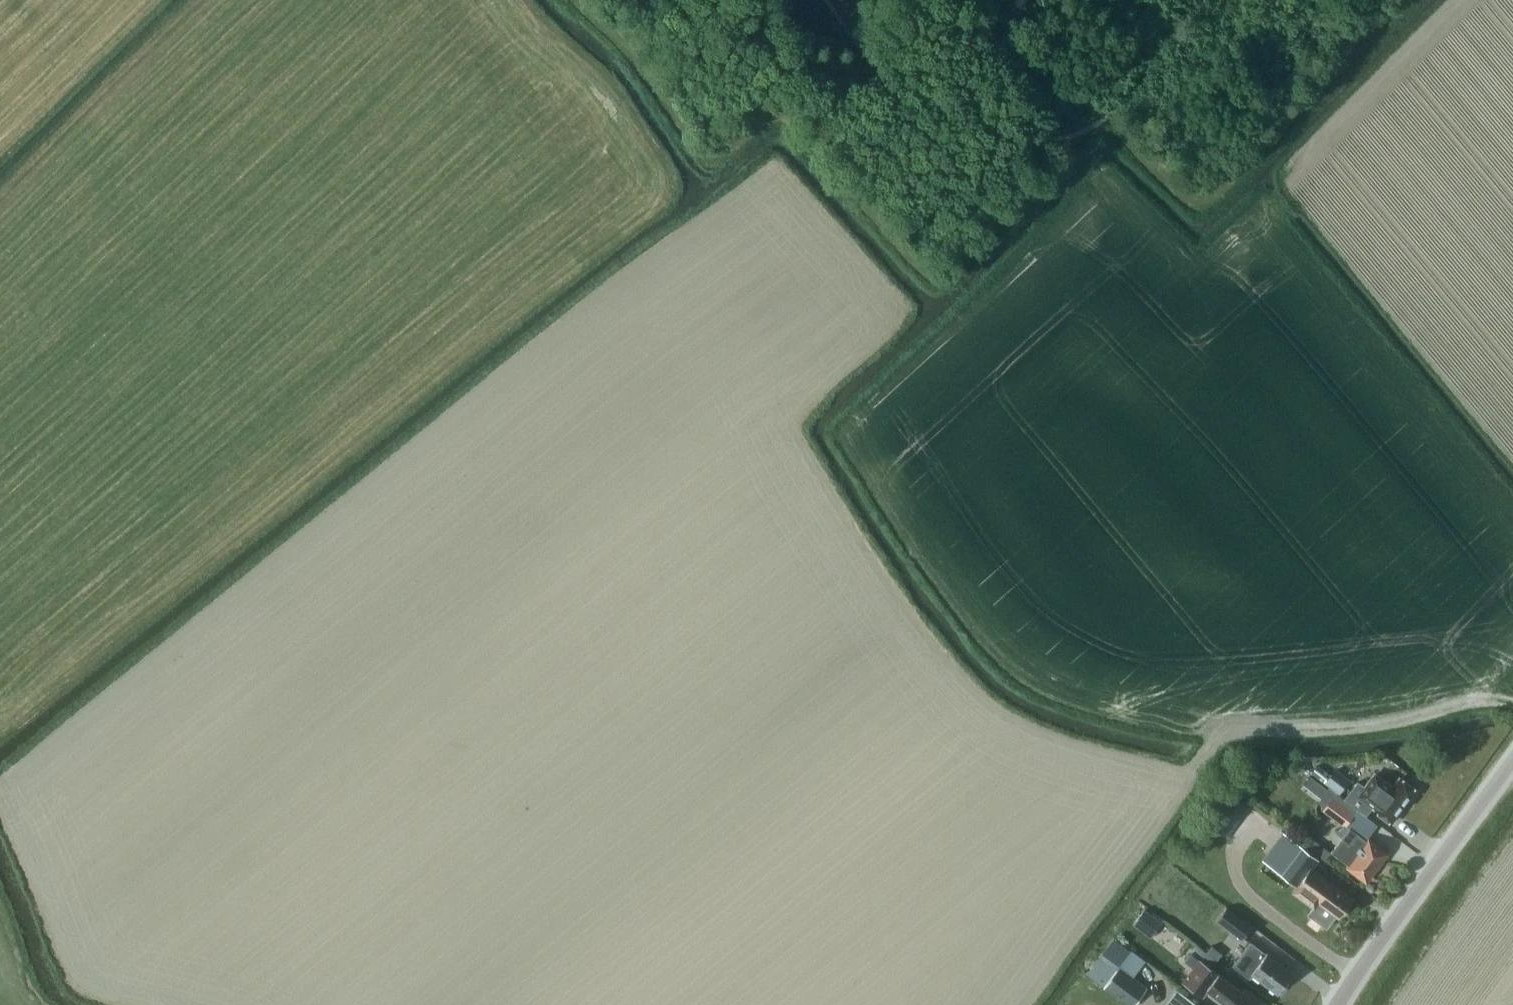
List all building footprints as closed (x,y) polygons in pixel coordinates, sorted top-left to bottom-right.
[(1311,773),(1324,783),(1330,775),(1317,765),(1311,773)] [(1231,771),(1228,784),(1234,785),(1237,773),(1231,771)] [(1339,795),(1348,784),(1333,772),(1330,775),(1324,783),(1339,795)] [(1371,807),(1391,822),(1415,789),(1400,778),(1393,787),(1374,774),(1364,788),(1357,783),(1345,799),(1366,815),(1371,807)] [(1328,790),(1309,775),(1302,784),(1321,799),(1328,790)] [(1353,814),(1332,798),(1323,810),(1345,826),(1353,814)] [(1368,841),(1349,828),(1341,839),(1332,852),(1350,865),(1348,868),(1367,881),(1386,854),(1368,841)] [(1293,891),(1302,899),(1312,906),(1307,913),(1325,927),(1334,914),(1337,917),(1352,898),(1322,876),(1322,877),(1311,869),(1318,859),(1299,845),(1279,872),(1297,886),(1293,891)] [(1140,928),(1153,911),(1146,907),(1134,923),(1140,928)] [(1217,921),(1242,939),(1252,926),(1227,908),(1217,921)] [(1252,974),(1277,994),(1293,973),(1267,953),(1267,954),(1250,942),(1232,965),(1249,978),(1252,974)] [(1214,943),(1209,950),(1219,958),(1224,951),(1214,943)] [(1224,1004),(1259,1004),(1236,987),(1219,974),(1218,975),(1191,953),(1185,961),(1193,968),(1183,981),(1203,996),(1209,988),(1226,1000),(1223,1004),(1224,1004)] [(1108,961),(1095,978),(1105,986),(1118,969),(1108,961)] [(1130,1004),(1133,1004),(1147,986),(1120,967),(1118,969),(1105,986),(1130,1004)]
